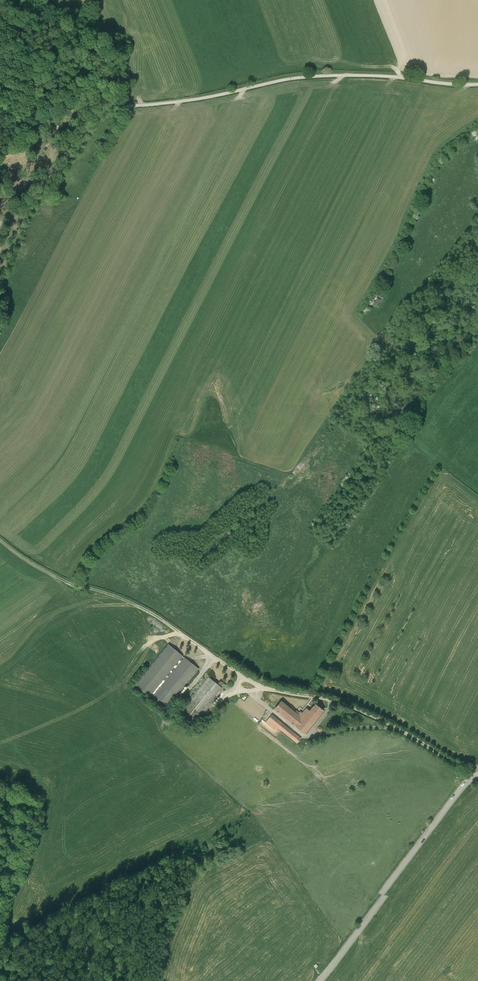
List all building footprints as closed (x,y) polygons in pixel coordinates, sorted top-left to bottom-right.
[(199,669),(168,644),(135,685),(165,710),(199,669)] [(208,676),(177,714),(193,726),(223,689),(208,676)] [(275,708),(281,701),(272,694),(266,702),(275,708)] [(275,708),(274,709),(305,734),(324,711),(315,703),(309,710),(306,708),(302,713),(300,711),(299,712),(297,711),(299,709),(290,702),(287,705),(281,701),(275,708)] [(304,740),(272,715),(265,722),(275,730),(277,728),(299,745),(304,740)]
